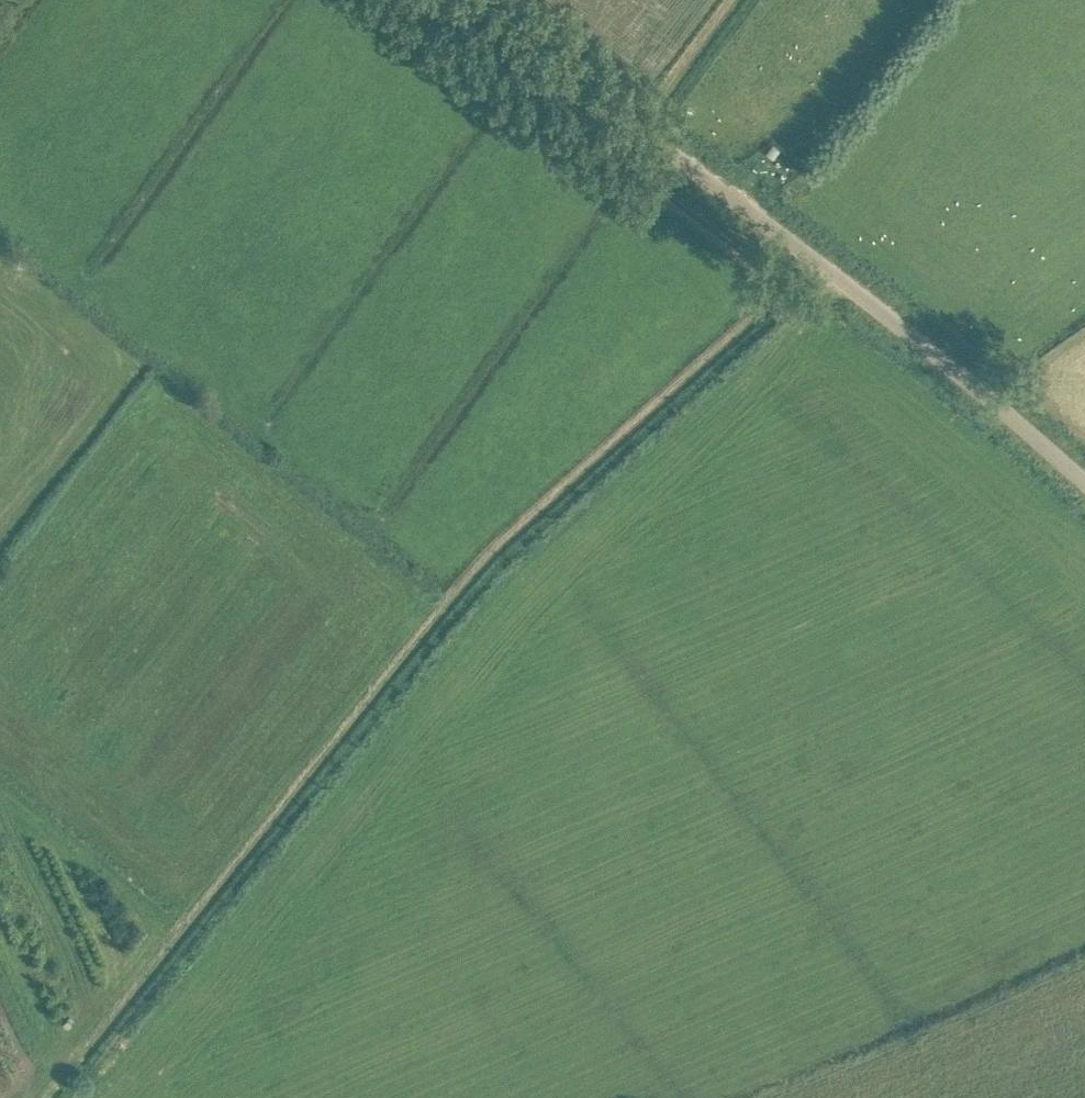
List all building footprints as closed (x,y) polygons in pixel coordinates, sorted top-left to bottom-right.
[(779,189),(800,172),(775,141),(754,157),(779,189)]
